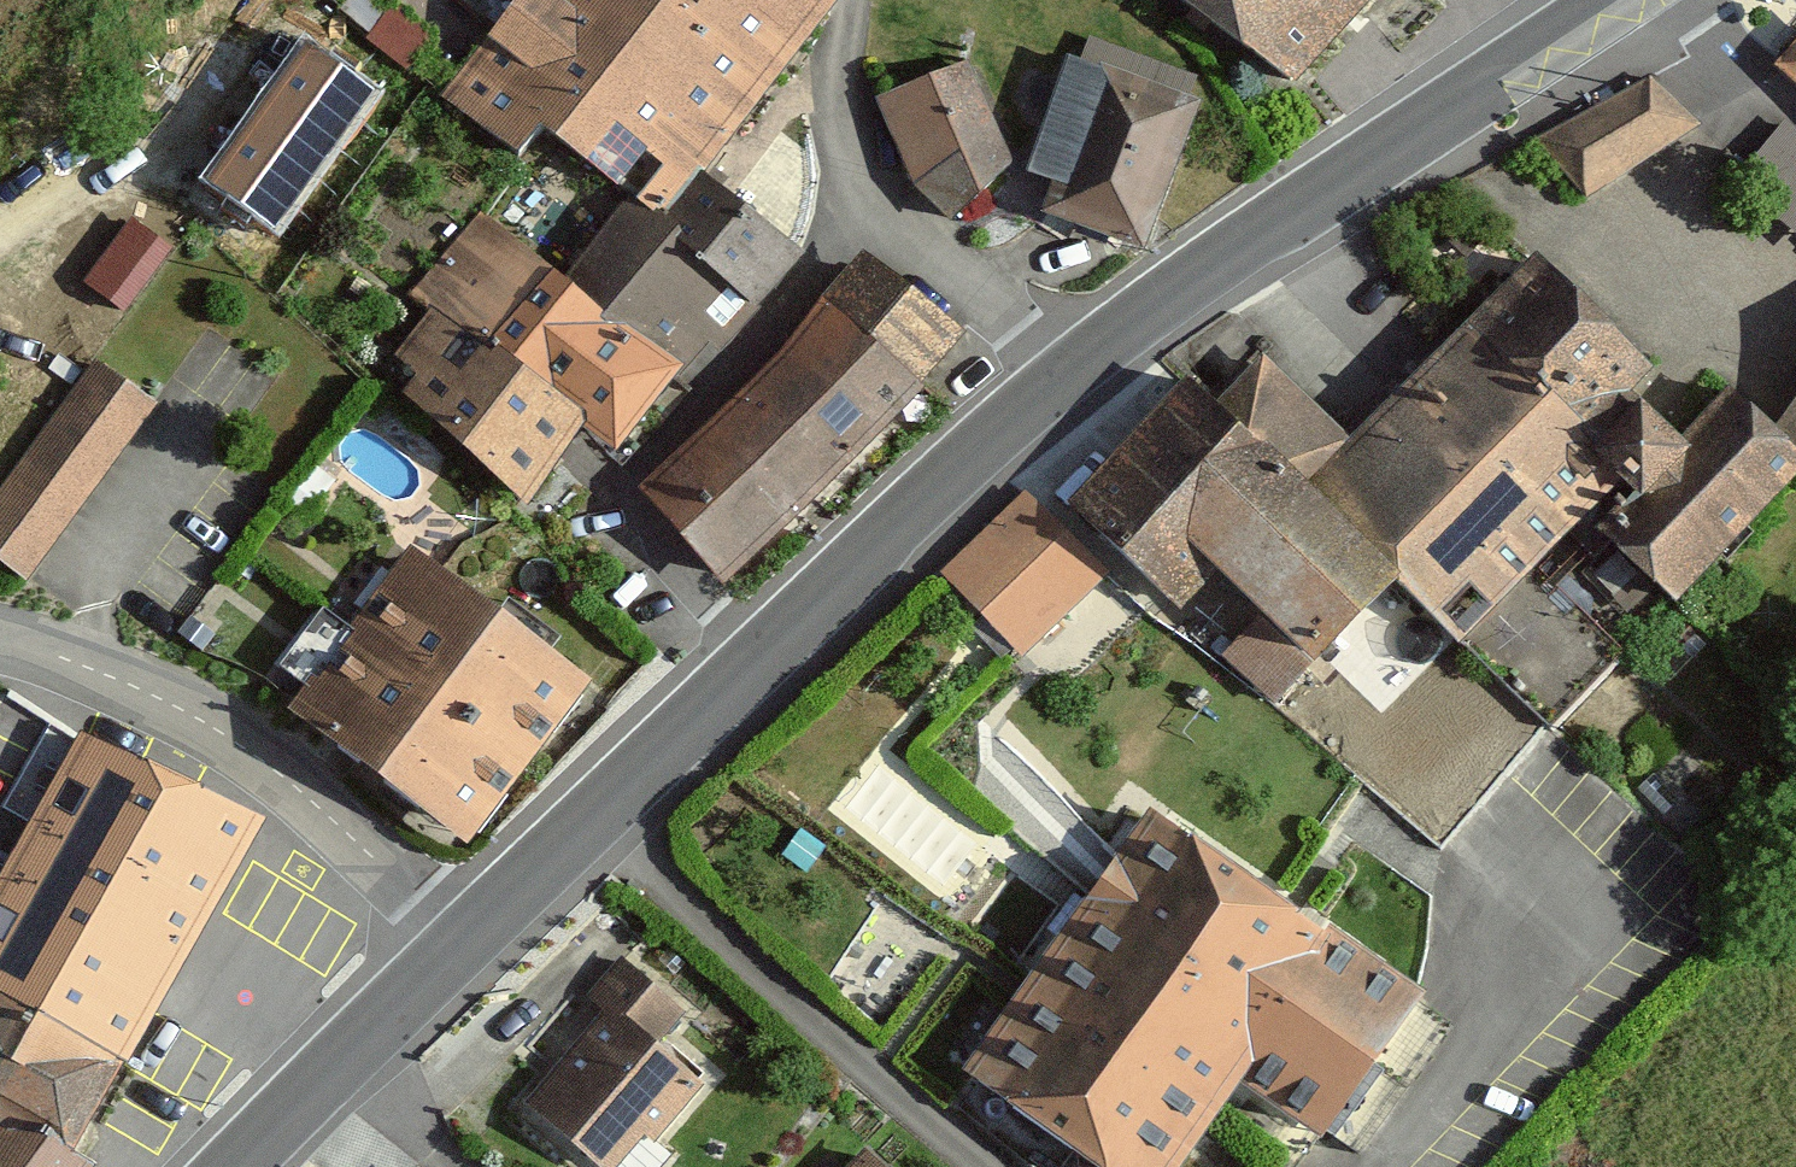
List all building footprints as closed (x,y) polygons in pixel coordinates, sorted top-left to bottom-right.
[(605,187),(666,114),(709,150),(826,9),(815,0),(543,0),(454,107),(548,186),(571,158),(605,187)] [(1392,0),(1143,0),(1142,0),(1303,101),(1392,0)] [(1772,63),(1795,84),(1795,37),(1772,63)] [(375,90),(327,54),(312,74),(340,95),(319,123),(339,138),(375,90)] [(1209,119),(1079,70),(1046,158),(1075,169),(1055,223),(1087,235),(1156,261),(1209,119)] [(980,74),(935,87),(961,164),(929,201),(969,238),(1017,169),(980,74)] [(1650,80),(1537,140),(1582,194),(1695,126),(1650,80)] [(935,87),(894,101),(920,178),(961,164),(935,87)] [(1754,151),(1788,181),(1770,202),(1795,225),(1795,118),(1789,112),(1754,151)] [(738,326),(795,258),(691,171),(709,150),(666,114),(605,187),(638,214),(576,288),(675,370),(722,313),(738,326)] [(570,475),(597,443),(492,356),(560,274),(492,218),(412,315),(443,341),(416,373),(435,388),(413,414),(536,516),(570,475)] [(1609,531),(1673,596),(1795,468),(1795,464),(1770,440),(1726,391),(1674,444),(1622,393),(1645,367),(1535,259),(1453,342),(1628,508),(1609,531)] [(854,263),(818,301),(915,391),(951,352),(854,263)] [(607,451),(675,370),(576,288),(560,274),(492,356),(597,443),(607,451)] [(728,594),(915,391),(818,301),(702,428),(713,438),(643,515),(728,594)] [(1214,406),(1393,578),(1457,640),(1568,532),(1587,552),(1609,531),(1628,508),(1453,342),(1345,445),(1261,359),(1214,406)] [(102,368),(0,519),(0,562),(38,588),(160,408),(102,368)] [(1313,661),(1393,578),(1214,406),(1188,381),(1070,503),(1180,607),(1217,569),(1313,661)] [(1795,464),(1795,404),(1770,440),(1795,464)] [(1027,493),(946,571),(1020,648),(1101,570),(1027,493)] [(576,689),(391,552),(265,709),(436,856),(576,689)] [(1258,623),(1223,658),(1270,705),(1306,670),(1258,623)] [(193,922),(242,825),(0,683),(0,808),(193,922)] [(193,922),(0,808),(0,1166),(55,1166),(46,1158),(193,922)] [(1150,812),(970,1071),(1109,1166),(1176,1166),(1238,1076),(1354,1156),(1449,1019),(1150,812)] [(681,1083),(632,1041),(661,1012),(612,962),(553,1021),(577,1045),(513,1119),(569,1166),(608,1166),(681,1083)] [(851,1155),(839,1166),(864,1166),(851,1155)]
